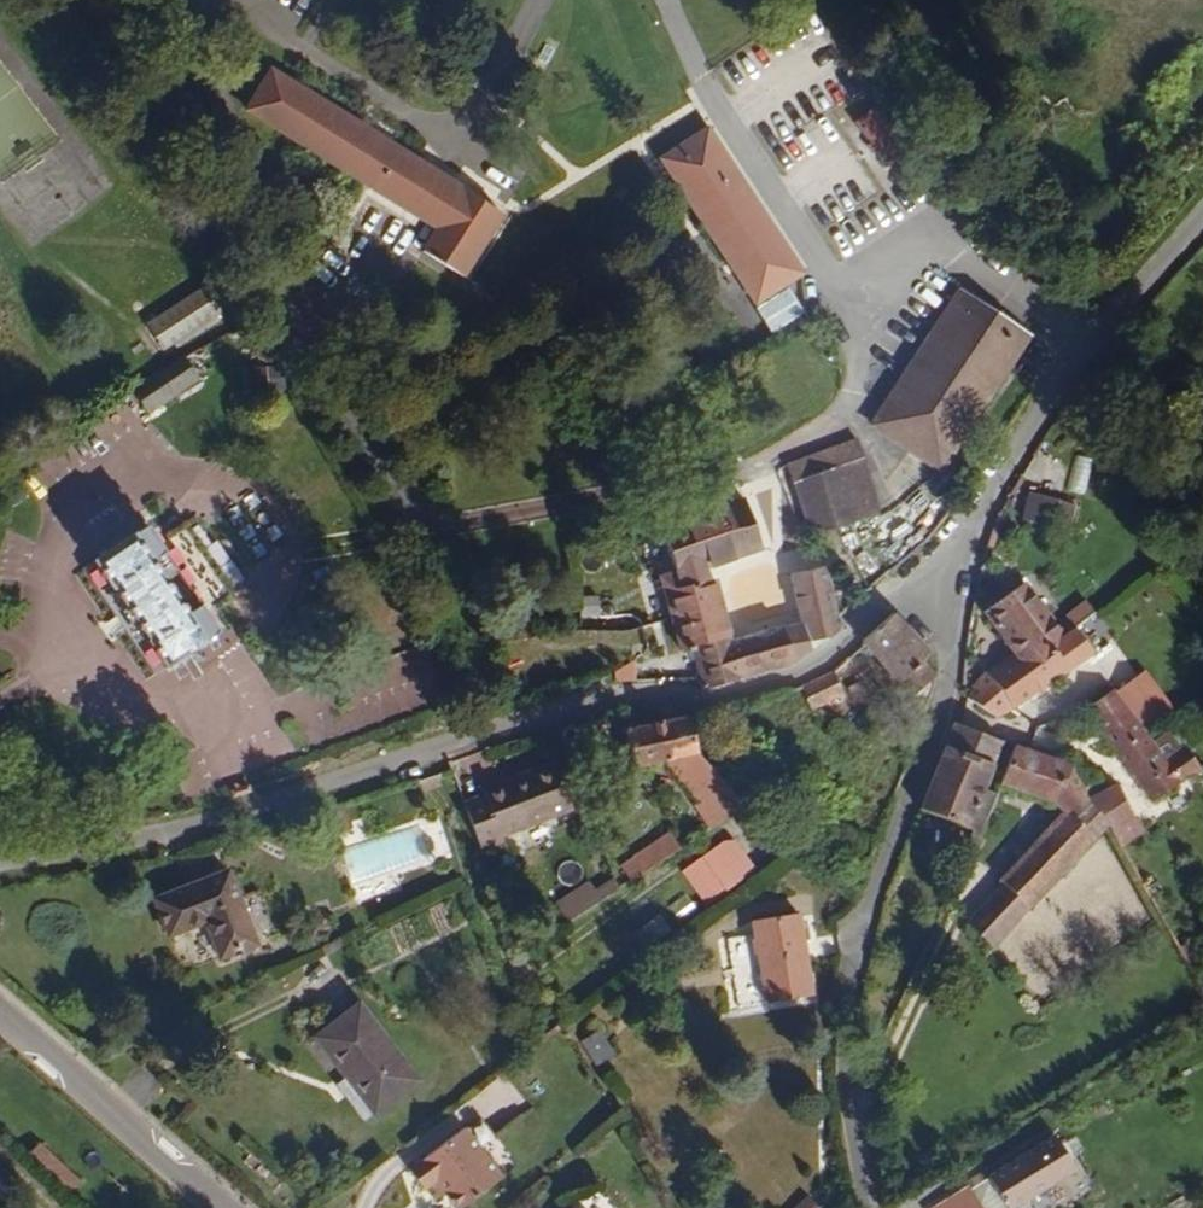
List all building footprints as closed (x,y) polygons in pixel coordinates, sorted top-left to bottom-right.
[(445,265),(483,204),(254,60),(231,97),(419,219),(406,240),(445,265)] [(882,91),(863,105),(889,155),(912,142),(882,91)] [(766,272),(795,252),(698,111),(653,142),(724,246),(741,234),(766,272)] [(750,283),(766,272),(741,234),(724,246),(750,283)] [(214,282),(151,320),(171,351),(233,313),(214,282)] [(862,418),(939,472),(1031,342),(955,288),(862,418)] [(136,383),(149,408),(204,378),(191,354),(136,383)] [(792,461),(797,478),(871,457),(866,441),(792,461)] [(1074,455),(1071,493),(1090,494),(1093,457),(1074,455)] [(815,535),(888,514),(871,457),(797,478),(815,535)] [(824,618),(805,556),(770,566),(782,606),(713,626),(689,564),(683,566),(679,553),(735,537),(718,481),(632,505),(646,551),(652,575),(636,580),(641,601),(656,597),(666,630),(667,634),(677,631),(686,657),(692,671),(754,654),(791,638),(789,631),(824,618)] [(1016,517),(1026,491),(1013,487),(1004,512),(1016,517)] [(1016,517),(1029,521),(1039,496),(1026,491),(1016,517)] [(875,552),(880,546),(871,535),(870,537),(875,552)] [(207,619),(214,613),(161,546),(155,552),(143,536),(77,586),(110,628),(98,637),(110,652),(122,643),(155,683),(219,633),(207,619)] [(214,613),(226,603),(173,537),(161,546),(214,613)] [(870,557),(875,552),(870,537),(862,547),(870,557)] [(636,580),(652,575),(646,551),(629,557),(636,580)] [(1005,638),(1050,609),(1012,559),(973,588),(1002,629),(1005,638)] [(583,596),(584,617),(603,617),(603,595),(583,596)] [(657,633),(666,630),(656,597),(641,601),(648,628),(655,627),(657,633)] [(953,669),(982,705),(1069,640),(1084,629),(1062,601),(1050,609),(1005,638),(1002,629),(953,669)] [(934,674),(917,659),(922,651),(879,613),(857,640),(917,693),(934,674)] [(1124,671),(1130,682),(1168,647),(1161,637),(1124,671)] [(603,680),(619,676),(615,660),(601,675),(603,680)] [(796,693),(809,712),(846,692),(835,671),(796,693)] [(1141,760),(1098,687),(1072,702),(1128,797),(1154,781),(1141,760)] [(718,798),(688,744),(685,709),(622,715),(621,705),(607,708),(616,759),(656,753),(683,823),(718,798)] [(978,780),(966,775),(985,736),(946,715),(909,788),(960,815),(978,780)] [(995,906),(1089,834),(1066,796),(1048,768),(1016,751),(997,742),(981,773),(1037,800),(1053,821),(977,882),(995,906)] [(1154,781),(1175,769),(1162,747),(1141,760),(1154,781)] [(484,827),(555,805),(541,760),(469,782),(470,787),(449,795),(464,842),(486,836),(484,827)] [(1089,834),(1112,818),(1094,789),(1086,795),(1081,785),(1066,796),(1089,834)] [(1099,850),(1124,834),(1112,818),(1089,834),(1099,850)] [(616,846),(625,864),(658,841),(653,833),(642,841),(636,831),(616,846)] [(661,864),(686,895),(717,869),(692,839),(661,864)] [(613,872),(625,864),(616,846),(604,854),(613,872)] [(209,859),(134,884),(145,920),(185,908),(199,944),(235,931),(209,859)] [(539,906),(547,918),(579,896),(570,884),(539,906)] [(623,921),(633,935),(672,904),(662,890),(623,921)] [(727,993),(799,975),(785,920),(796,916),(791,895),(778,898),(776,893),(734,904),(737,920),(710,927),(727,993)] [(648,949),(674,932),(663,915),(636,933),(648,949)] [(342,1120),(394,1081),(340,1007),(298,1038),(328,1077),(317,1086),(342,1120)] [(578,1059),(592,1046),(576,1027),(562,1040),(578,1059)] [(488,1120),(520,1105),(506,1076),(474,1092),(488,1120)] [(457,1148),(473,1136),(460,1119),(445,1133),(457,1148)] [(494,1164),(473,1136),(457,1148),(445,1133),(442,1130),(389,1171),(404,1191),(413,1183),(417,1179),(425,1189),(440,1207),(444,1207),(479,1181),(477,1178),(494,1164)] [(1069,1177),(1054,1143),(922,1207),(1006,1207),(1069,1177)] [(421,1193),(425,1189),(417,1179),(413,1183),(421,1193)]
